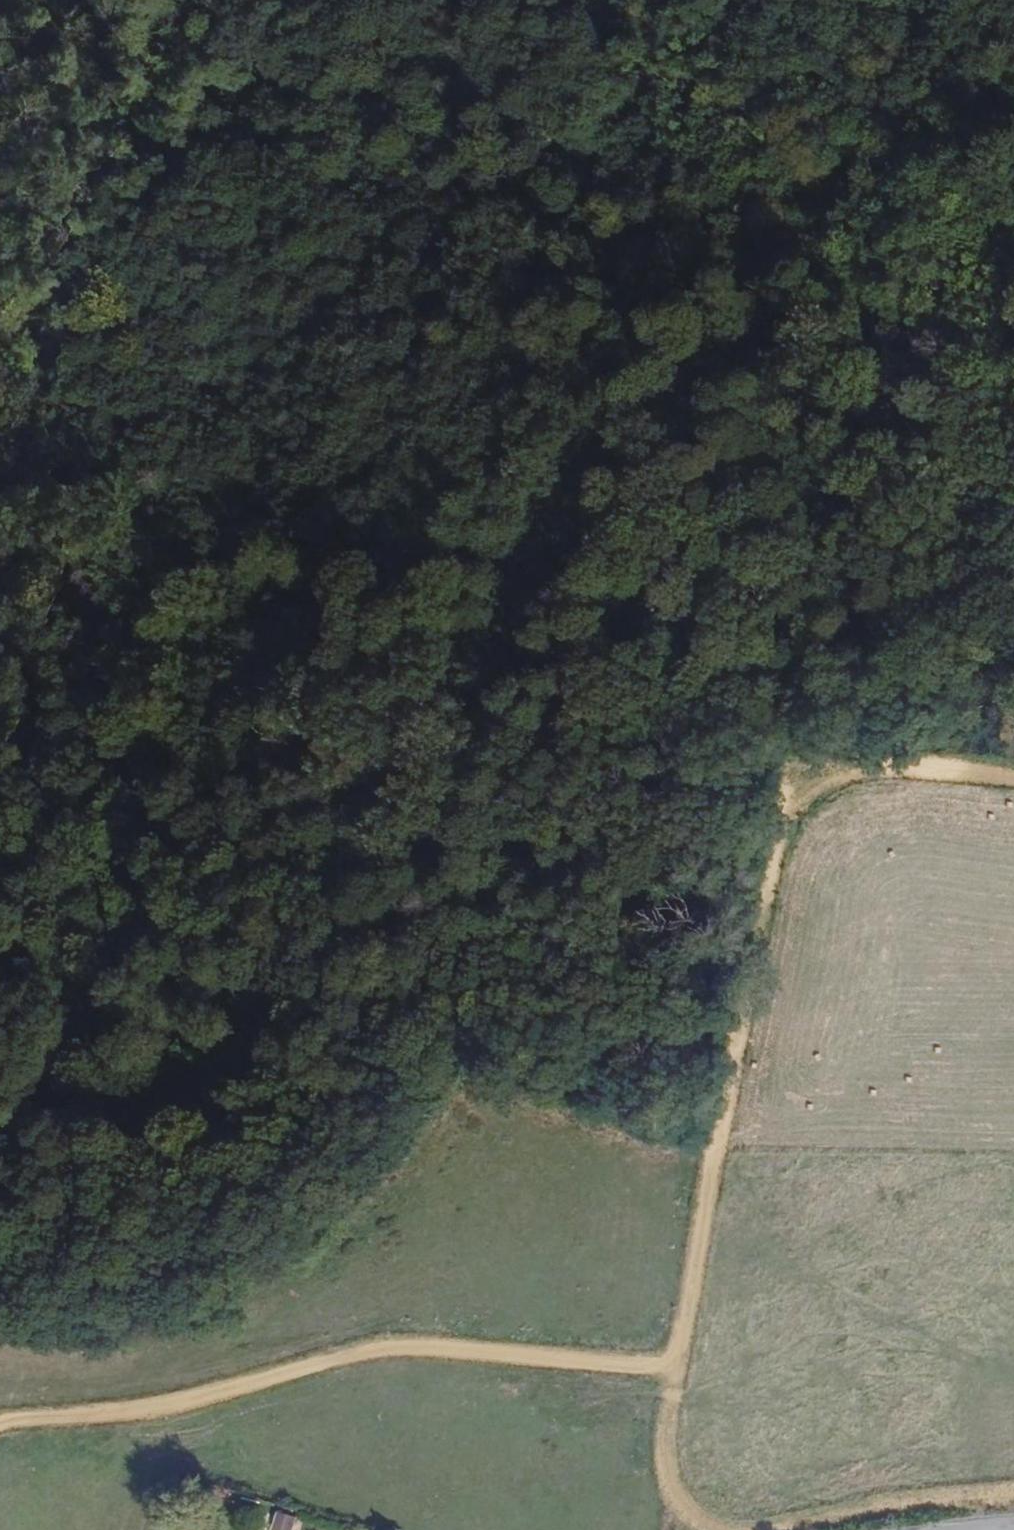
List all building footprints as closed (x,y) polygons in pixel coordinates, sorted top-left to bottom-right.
[(665,917),(697,906),(686,873),(653,884),(665,917)]
